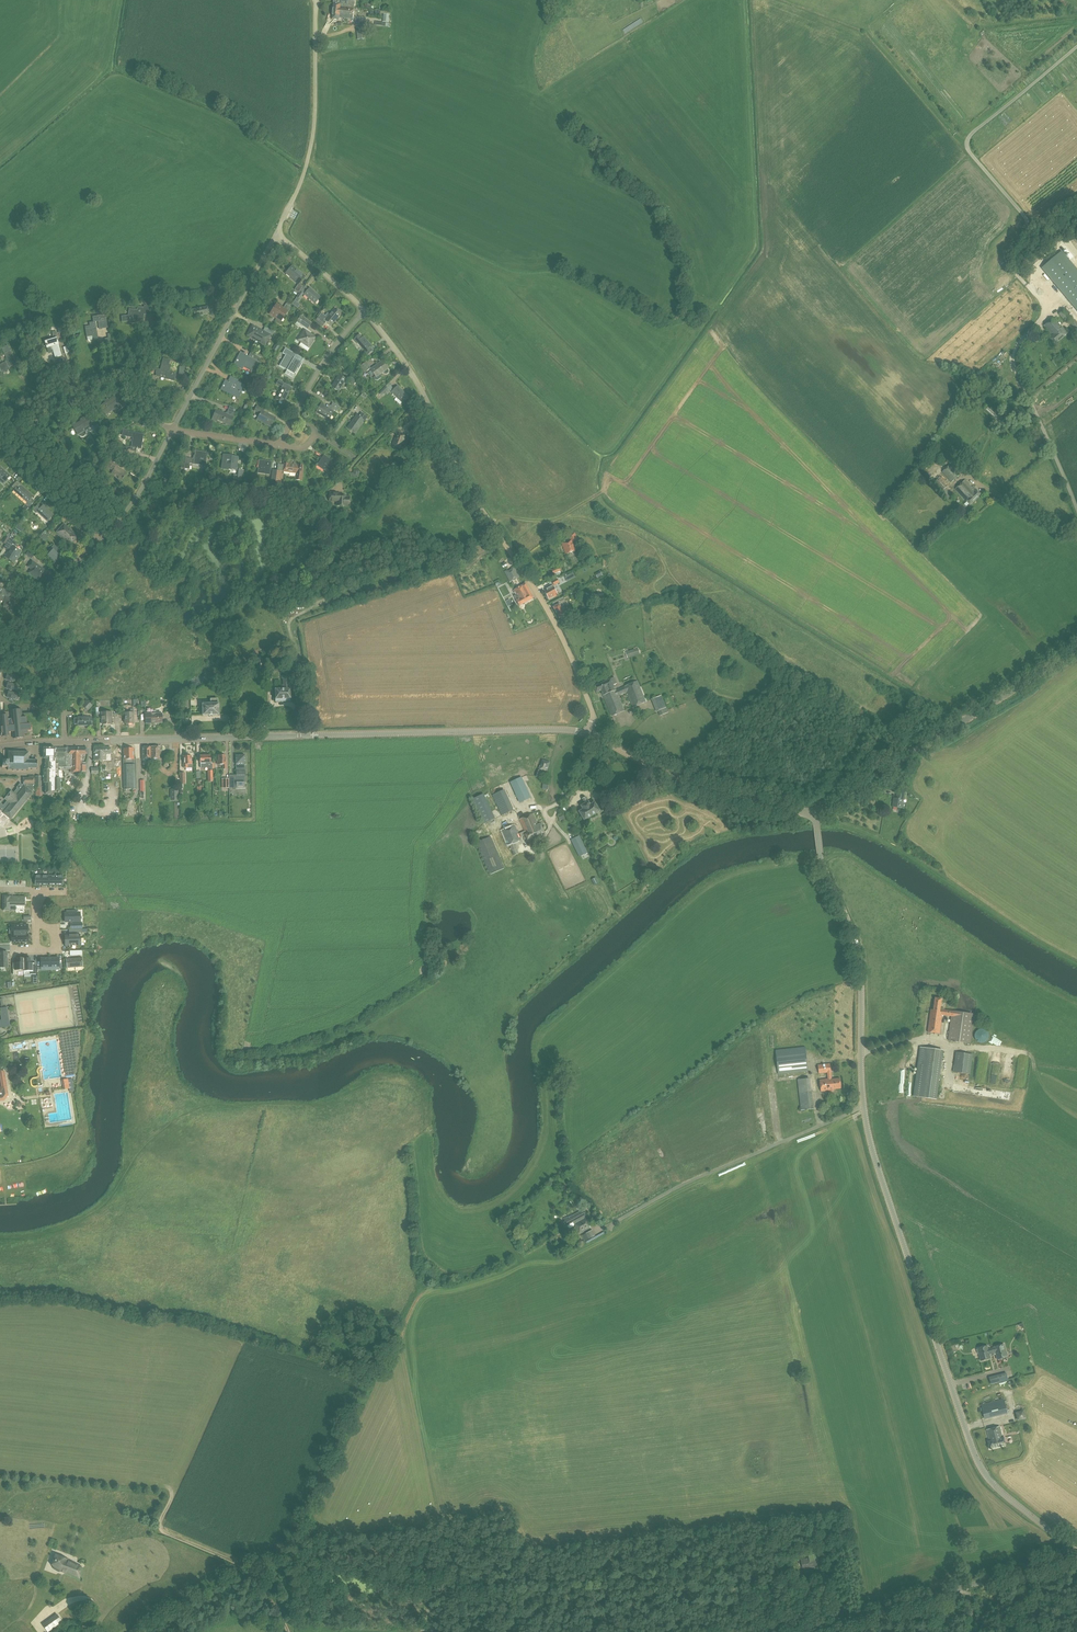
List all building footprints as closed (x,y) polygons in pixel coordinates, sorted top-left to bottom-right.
[(332,19),(339,20),(339,17),(353,19),(354,8),(337,6),(337,4),(333,4),(332,19)] [(356,28),(358,40),(365,39),(363,27),(356,28)] [(1041,270),(1076,312),(1076,273),(1061,254),(1041,270)] [(300,282),(305,277),(292,266),(286,273),(291,277),(292,276),(300,282)] [(299,283),(294,290),(298,293),(303,286),(299,283)] [(304,294),(315,303),(320,297),(309,288),(304,294)] [(270,310),(271,311),(270,313),(277,318),(275,321),(280,324),(282,321),(281,321),(287,311),(289,312),(292,307),(286,304),(283,308),(276,304),(275,306),(273,305),(272,306),(270,306),(270,307),(270,309),(270,310)] [(130,323),(143,324),(144,314),(150,315),(151,306),(144,306),(144,307),(138,307),(137,310),(129,309),(129,312),(128,315),(122,316),(122,322),(130,321),(130,323)] [(193,310),(195,316),(209,313),(210,312),(214,314),(218,307),(209,306),(208,307),(208,306),(193,310)] [(315,320),(322,326),(326,322),(331,326),(341,314),(340,313),(340,312),(340,311),(338,310),(337,310),(336,310),(334,308),(329,314),(328,314),(327,314),(326,315),(325,316),(321,313),(315,320)] [(1065,322),(1066,323),(1072,317),(1065,308),(1058,314),(1065,322)] [(92,336),(93,339),(98,338),(95,321),(99,321),(101,329),(108,327),(107,320),(105,320),(104,315),(93,317),(93,322),(89,323),(90,326),(85,327),(87,337),(92,336)] [(300,324),(308,329),(312,323),(300,315),(296,321),(295,323),(299,326),(300,324)] [(1049,338),(1054,344),(1067,333),(1062,327),(1061,327),(1053,318),(1043,326),(1051,336),(1049,338)] [(246,336),(265,345),(270,335),(272,336),(274,331),(269,329),(266,327),(265,327),(263,331),(252,325),(246,336)] [(298,340),(309,347),(316,337),(305,330),(298,340)] [(49,354),(54,352),(55,357),(61,355),(58,344),(56,339),(56,332),(53,332),(53,340),(45,342),(49,354)] [(365,352),(368,355),(373,351),(370,347),(372,346),(364,337),(358,342),(365,351),(365,352)] [(2,373),(10,369),(8,366),(16,363),(10,351),(7,345),(1,348),(8,361),(6,362),(0,365),(0,369),(2,373)] [(18,347),(23,357),(27,355),(22,345),(18,347)] [(302,364),(300,363),(301,362),(294,358),(296,354),(285,348),(286,349),(283,353),(282,353),(285,355),(279,366),(287,370),(294,374),(297,368),(298,369),(302,364)] [(243,367),(251,371),(254,365),(256,367),(258,362),(258,361),(259,359),(260,359),(262,357),(261,356),(262,355),(255,351),(253,354),(250,352),(248,357),(240,352),(233,365),(242,369),(243,367)] [(155,376),(174,381),(176,374),(169,372),(170,365),(168,365),(169,360),(163,359),(161,370),(156,369),(155,373),(156,374),(155,376)] [(381,378),(381,375),(381,374),(383,373),(384,374),(387,374),(388,373),(389,370),(387,369),(382,361),(371,369),(376,376),(374,378),(375,380),(378,381),(381,378)] [(361,366),(365,372),(371,368),(366,362),(361,366)] [(985,372),(991,376),(995,371),(988,366),(985,372)] [(331,387),(338,391),(346,379),(339,375),(331,387)] [(347,379),(355,388),(358,385),(351,376),(347,379)] [(220,389),(239,398),(241,392),(243,393),(245,393),(246,391),(245,389),(243,388),(245,385),(238,381),(236,385),(225,379),(220,389)] [(275,399),(283,403),(289,392),(291,387),(284,383),(278,379),(276,383),(282,386),(281,388),(275,399)] [(379,393),(382,396),(388,389),(386,386),(379,393)] [(392,392),(403,403),(409,397),(398,386),(392,392)] [(100,407),(105,414),(116,406),(119,410),(129,403),(125,399),(124,397),(118,402),(114,397),(109,401),(108,399),(105,401),(106,403),(100,407)] [(985,411),(1006,430),(1010,425),(989,406),(983,401),(981,403),(986,409),(985,411)] [(316,412),(329,419),(333,412),(333,411),(335,409),(337,411),(340,407),(338,406),(339,405),(335,402),(334,404),(333,402),(331,406),(329,405),(327,408),(321,404),(316,412)] [(257,419),(271,427),(275,418),(263,412),(264,409),(257,405),(254,411),(260,414),(257,419)] [(217,420),(230,425),(233,417),(232,417),(236,409),(229,406),(226,414),(216,410),(211,419),(216,421),(217,420)] [(409,417),(412,419),(417,414),(412,409),(406,415),(408,418),(409,417)] [(348,427),(354,432),(363,420),(365,421),(367,417),(361,412),(358,416),(356,415),(348,427)] [(81,436),(82,437),(84,436),(85,435),(86,433),(84,429),(88,427),(89,428),(92,426),(87,418),(86,416),(80,419),(81,422),(77,425),(75,422),(72,424),(76,431),(78,435),(79,434),(79,435),(81,436)] [(117,450),(120,452),(122,448),(131,450),(136,451),(136,448),(140,448),(143,434),(128,432),(128,430),(123,429),(122,435),(127,436),(133,437),(131,447),(126,446),(122,443),(123,442),(118,439),(114,444),(113,444),(111,446),(117,450)] [(393,445),(402,448),(407,437),(400,434),(401,431),(398,430),(395,437),(396,437),(393,445)] [(184,468),(188,469),(189,463),(205,466),(207,452),(195,450),(194,459),(186,457),(184,468)] [(223,455),(221,469),(229,470),(229,469),(236,470),(238,457),(231,456),(223,455)] [(316,465),(327,473),(335,463),(324,455),(316,465)] [(257,473),(269,475),(271,461),(259,459),(257,473)] [(118,478),(122,480),(126,472),(121,469),(123,467),(124,467),(125,464),(120,462),(118,466),(108,460),(105,467),(113,471),(111,474),(114,475),(115,474),(119,476),(118,478)] [(283,471),(295,473),(295,480),(301,481),(303,465),(298,465),(284,463),(283,471)] [(84,469),(88,475),(94,470),(90,464),(84,469)] [(942,472),(951,482),(959,475),(949,465),(942,472)] [(5,482),(10,476),(1,467),(0,468),(0,477),(5,482)] [(932,484),(947,500),(952,495),(945,488),(949,484),(942,477),(939,479),(938,479),(932,484)] [(966,501),(970,504),(980,494),(973,487),(972,488),(965,480),(956,489),(967,501),(966,501)] [(952,490),(957,485),(953,481),(948,487),(952,490)] [(11,491),(16,486),(13,483),(8,488),(11,491)] [(26,504),(29,507),(30,506),(35,501),(32,498),(31,498),(33,496),(22,486),(19,484),(16,487),(14,490),(27,502),(26,504)] [(336,506),(349,506),(350,496),(340,495),(340,493),(329,492),(329,500),(329,502),(336,503),(336,506)] [(315,502),(317,503),(320,506),(326,500),(322,495),(317,500),(315,502)] [(37,512),(48,521),(53,515),(43,505),(41,507),(38,504),(33,510),(36,513),(37,512)] [(57,532),(71,544),(78,536),(64,524),(57,532)] [(562,543),(566,554),(577,550),(573,541),(578,540),(575,533),(568,536),(569,540),(562,543)] [(12,562),(14,563),(19,555),(21,551),(18,549),(19,547),(18,546),(16,544),(16,543),(13,541),(14,538),(11,536),(9,538),(5,544),(4,547),(9,551),(5,557),(12,561),(12,562)] [(46,554),(55,562),(63,553),(54,545),(46,554)] [(25,554),(31,559),(34,555),(28,550),(25,554)] [(29,573),(39,580),(46,571),(32,561),(28,567),(31,569),(29,573)] [(509,581),(510,582),(520,576),(514,566),(511,567),(512,569),(508,571),(507,569),(504,571),(508,579),(509,581)] [(554,573),(555,576),(561,573),(560,571),(561,570),(559,567),(552,570),(553,573),(554,573)] [(551,580),(554,585),(560,583),(557,577),(551,580)] [(519,605),(533,598),(525,583),(513,590),(516,595),(514,596),(519,605)] [(3,607),(14,609),(16,599),(8,598),(11,593),(13,594),(15,589),(10,586),(8,585),(5,589),(4,588),(2,592),(0,601),(4,602),(3,607)] [(544,590),(549,599),(558,594),(553,585),(544,590)] [(553,607),(559,618),(570,612),(564,601),(553,607)] [(625,652),(627,658),(640,654),(638,648),(625,652)] [(265,677),(266,679),(279,677),(277,666),(263,669),(265,677)] [(8,682),(12,683),(12,681),(14,682),(16,676),(7,674),(6,680),(8,680),(8,682)] [(275,689),(275,699),(290,699),(290,688),(289,675),(282,675),(283,689),(275,689)] [(601,690),(612,716),(624,711),(618,695),(627,692),(633,707),(646,702),(637,681),(615,690),(613,685),(616,684),(614,677),(594,686),(596,692),(601,690)] [(8,691),(12,692),(13,690),(15,690),(16,684),(12,683),(8,682),(6,689),(9,689),(8,691)] [(17,693),(12,692),(8,691),(7,697),(9,698),(9,700),(13,701),(13,699),(16,699),(17,693)] [(658,710),(659,713),(660,715),(668,712),(661,695),(652,699),(656,711),(658,710)] [(202,704),(202,715),(219,714),(218,703),(218,698),(210,699),(210,704),(202,704)] [(81,705),(88,711),(92,705),(86,700),(81,705)] [(125,713),(125,723),(133,723),(133,712),(134,712),(134,709),(130,709),(130,713),(125,713)] [(21,710),(1,712),(1,716),(2,733),(13,732),(14,738),(15,739),(17,739),(17,738),(24,737),(24,734),(28,734),(28,730),(31,730),(30,724),(38,723),(37,712),(22,713),(21,710)] [(102,712),(102,724),(110,724),(110,717),(112,717),(112,712),(102,712)] [(145,714),(145,723),(162,723),(162,713),(145,714)] [(78,717),(78,718),(74,718),(74,723),(78,723),(78,726),(92,725),(92,717),(78,717)] [(153,759),(153,763),(158,763),(157,759),(161,759),(161,753),(160,753),(160,746),(151,747),(151,760),(153,759)] [(142,760),(151,760),(151,747),(142,747),(142,760)] [(44,776),(44,783),(45,783),(45,794),(52,794),(52,791),(54,791),(54,792),(60,792),(60,778),(62,778),(62,773),(62,770),(58,770),(58,767),(65,767),(65,769),(70,769),(70,772),(82,772),(82,771),(86,771),(86,765),(82,765),(82,754),(87,754),(87,748),(65,748),(55,748),(44,748),(44,758),(45,758),(45,769),(44,769),(44,776)] [(100,752),(100,760),(106,760),(106,754),(111,754),(111,748),(101,748),(101,752),(100,752)] [(123,759),(124,789),(136,789),(135,759),(134,759),(134,748),(123,749),(124,759),(123,759)] [(27,771),(28,771),(28,770),(28,768),(31,768),(31,769),(32,769),(32,768),(37,768),(37,760),(28,760),(28,752),(9,752),(9,760),(2,760),(2,767),(8,767),(8,769),(7,769),(7,770),(9,769),(13,769),(13,770),(14,770),(13,769),(18,769),(18,770),(18,769),(22,769),(22,771),(23,771),(23,769),(27,770),(27,771)] [(183,764),(183,767),(188,767),(192,767),(192,764),(191,764),(191,755),(183,756),(183,764)] [(208,767),(208,777),(212,777),(212,768),(212,762),(210,762),(210,755),(200,755),(200,763),(201,768),(205,768),(205,767),(208,767)] [(222,765),(222,769),(226,769),(226,760),(225,760),(225,755),(218,755),(218,760),(217,760),(217,764),(219,764),(219,765),(222,765)] [(229,780),(229,788),(245,788),(245,764),(245,755),(236,755),(236,764),(236,775),(229,775),(229,780)] [(539,769),(547,771),(549,762),(543,760),(541,766),(540,765),(539,769)] [(536,777),(542,779),(544,772),(538,770),(536,777)] [(4,826),(10,818),(31,793),(31,792),(32,791),(34,791),(34,775),(29,775),(29,777),(23,777),(23,783),(22,785),(20,783),(17,788),(13,793),(11,792),(5,799),(8,801),(3,806),(0,803),(0,823),(4,826)] [(512,781),(521,802),(532,798),(522,777),(512,781)] [(171,800),(174,800),(179,800),(179,795),(179,789),(171,789),(171,800)] [(493,795),(502,815),(514,810),(505,789),(501,791),(500,789),(497,791),(498,792),(493,795)] [(565,800),(570,803),(576,792),(570,789),(565,800)] [(893,806),(904,808),(905,803),(903,802),(904,793),(897,792),(896,798),(894,798),(893,806)] [(472,799),(483,824),(495,818),(484,793),(472,799)] [(579,811),(584,820),(600,811),(595,802),(590,804),(588,801),(586,797),(583,799),(585,803),(581,806),(583,809),(579,811)] [(526,835),(528,840),(544,832),(540,823),(538,824),(536,821),(537,821),(533,813),(520,819),(525,831),(520,833),(521,837),(526,835)] [(496,834),(507,858),(519,853),(514,842),(521,839),(515,825),(496,834)] [(476,842),(490,874),(504,868),(491,836),(476,842)] [(572,841),(579,855),(587,851),(580,837),(572,841)] [(21,897),(21,893),(16,893),(15,896),(10,896),(3,895),(3,904),(3,910),(9,910),(13,910),(13,911),(27,911),(27,910),(28,910),(28,904),(28,897),(21,897)] [(64,913),(65,922),(79,921),(79,913),(76,913),(76,911),(68,911),(69,913),(64,913)] [(30,925),(14,926),(15,933),(29,933),(29,932),(30,932),(30,925)] [(29,933),(15,933),(15,942),(30,942),(30,934),(29,934),(29,933)] [(69,946),(69,943),(80,943),(79,934),(64,935),(65,946),(69,946)] [(50,967),(50,958),(41,958),(41,967),(50,967)] [(59,967),(58,958),(50,958),(50,967),(59,967)] [(66,959),(66,968),(83,967),(82,958),(66,959)] [(24,972),(23,959),(16,959),(17,965),(13,965),(13,975),(17,975),(17,972),(24,972)] [(30,959),(23,959),(24,972),(24,973),(30,973),(30,975),(36,975),(35,964),(30,964),(30,959)] [(948,1040),(970,1043),(974,1013),(940,1009),(941,998),(935,997),(933,1010),(931,1010),(928,1032),(939,1033),(942,1015),(951,1016),(948,1040)] [(0,1027),(9,1026),(6,1007),(0,1008),(0,1009),(2,1019),(0,1020),(0,1026),(0,1027)] [(980,1043),(981,1043),(982,1043),(984,1043),(985,1042),(986,1042),(987,1041),(987,1040),(988,1039),(988,1038),(988,1037),(988,1035),(988,1034),(988,1033),(987,1032),(986,1031),(986,1030),(985,1030),(984,1029),(982,1029),(981,1029),(980,1029),(979,1029),(978,1030),(977,1030),(976,1031),(975,1032),(975,1033),(974,1034),(974,1035),(974,1037),(974,1038),(975,1039),(975,1040),(976,1041),(977,1042),(978,1042),(979,1043),(980,1043)] [(775,1050),(778,1074),(808,1071),(805,1046),(775,1050)] [(914,1096),(935,1099),(942,1050),(920,1047),(914,1096)] [(953,1072),(970,1074),(973,1054),(956,1052),(953,1072)] [(15,1061),(25,1060),(25,1058),(20,1058),(19,1053),(15,1053),(15,1061)] [(829,1090),(829,1092),(833,1091),(833,1089),(841,1088),(840,1078),(832,1079),(830,1064),(818,1065),(821,1091),(829,1090)] [(4,1100),(8,1095),(4,1070),(1,1068),(0,1070),(0,1078),(1,1086),(0,1088),(0,1101),(4,1100)] [(810,1078),(797,1079),(801,1110),(814,1109),(810,1078)] [(69,1089),(70,1091),(72,1091),(70,1079),(68,1079),(62,1080),(63,1089),(69,1089)] [(575,1224),(580,1233),(590,1227),(585,1218),(584,1216),(586,1215),(583,1209),(574,1214),(563,1218),(567,1225),(574,1222),(575,1224)] [(581,1236),(584,1240),(595,1235),(592,1230),(581,1236)] [(995,1351),(997,1359),(1007,1357),(1006,1355),(1007,1355),(1006,1351),(1005,1351),(1003,1344),(994,1346),(994,1348),(992,1348),(992,1352),(995,1351)] [(978,1349),(977,1349),(978,1353),(979,1353),(980,1360),(990,1358),(989,1353),(991,1352),(990,1348),(988,1349),(987,1345),(977,1348),(978,1349)] [(981,1405),(984,1418),(1007,1413),(1004,1399),(981,1405)] [(988,1441),(990,1448),(1005,1444),(1004,1437),(1003,1437),(1003,1435),(1002,1436),(999,1426),(986,1429),(989,1440),(988,1441)] [(59,1571),(80,1579),(81,1566),(67,1558),(54,1554),(51,1564),(59,1571)] [(815,1565),(814,1559),(809,1561),(808,1559),(802,1561),(804,1568),(815,1565)] [(70,1609),(60,1611),(62,1617),(71,1615),(70,1609)] [(42,1624),(47,1631),(62,1621),(56,1614),(42,1624)]
